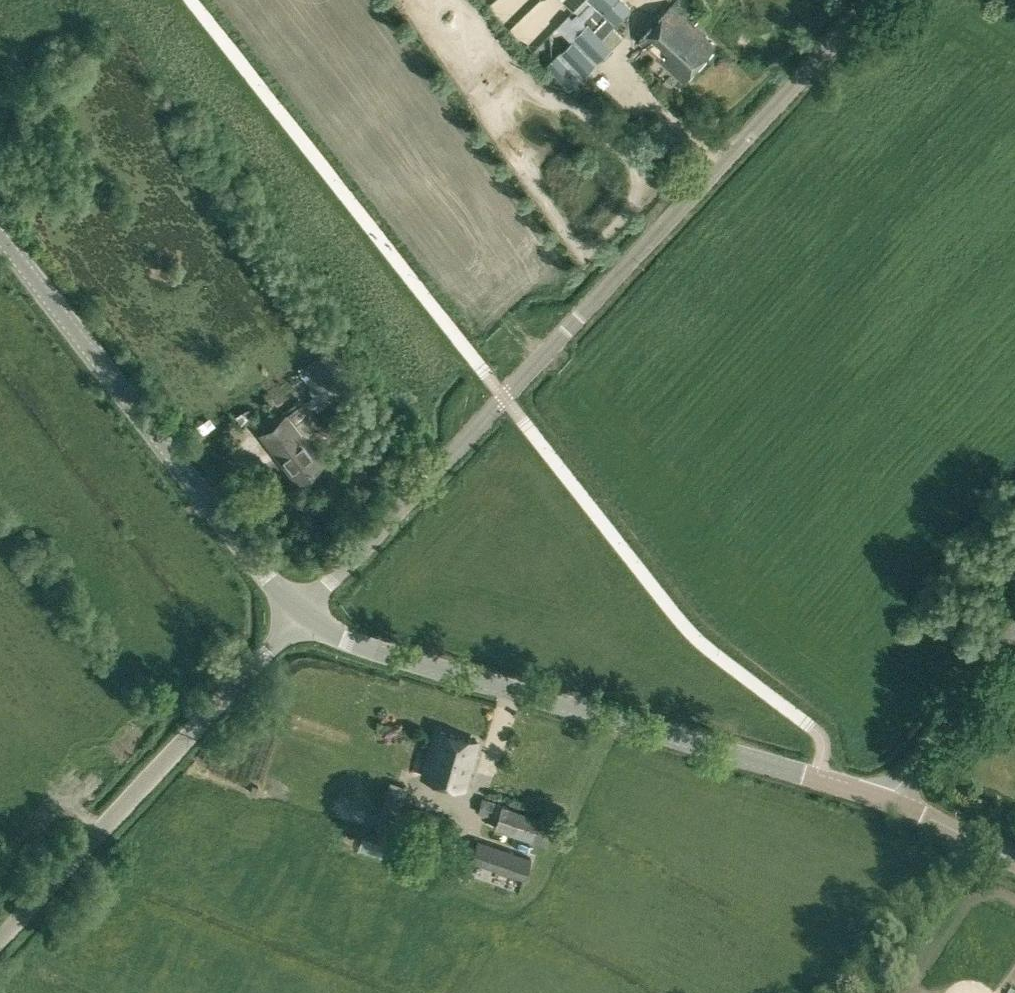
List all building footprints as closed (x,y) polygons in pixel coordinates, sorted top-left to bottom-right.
[(572,9),(580,0),(562,0),(572,9)] [(596,6),(615,23),(616,23),(629,8),(620,0),(589,0),(596,6)] [(567,24),(576,34),(574,36),(597,60),(611,47),(621,36),(612,27),(615,23),(596,6),(589,13),(585,8),(567,24)] [(671,6),(639,40),(683,81),(715,47),(671,6)] [(575,41),(559,55),(548,65),(570,88),(596,64),(575,41)] [(306,380),(316,394),(348,370),(339,355),(306,380)] [(286,414),(260,434),(297,482),(323,462),(286,414)] [(434,728),(421,775),(464,788),(477,741),(434,728)] [(404,837),(407,828),(449,839),(454,819),(413,807),(413,808),(399,804),(404,784),(391,781),(376,830),(404,837)] [(496,818),(494,827),(531,840),(539,816),(501,803),(482,797),(477,812),(496,818)] [(384,842),(361,836),(357,852),(380,858),(384,842)] [(477,839),(471,860),(523,879),(531,857),(477,839)]
